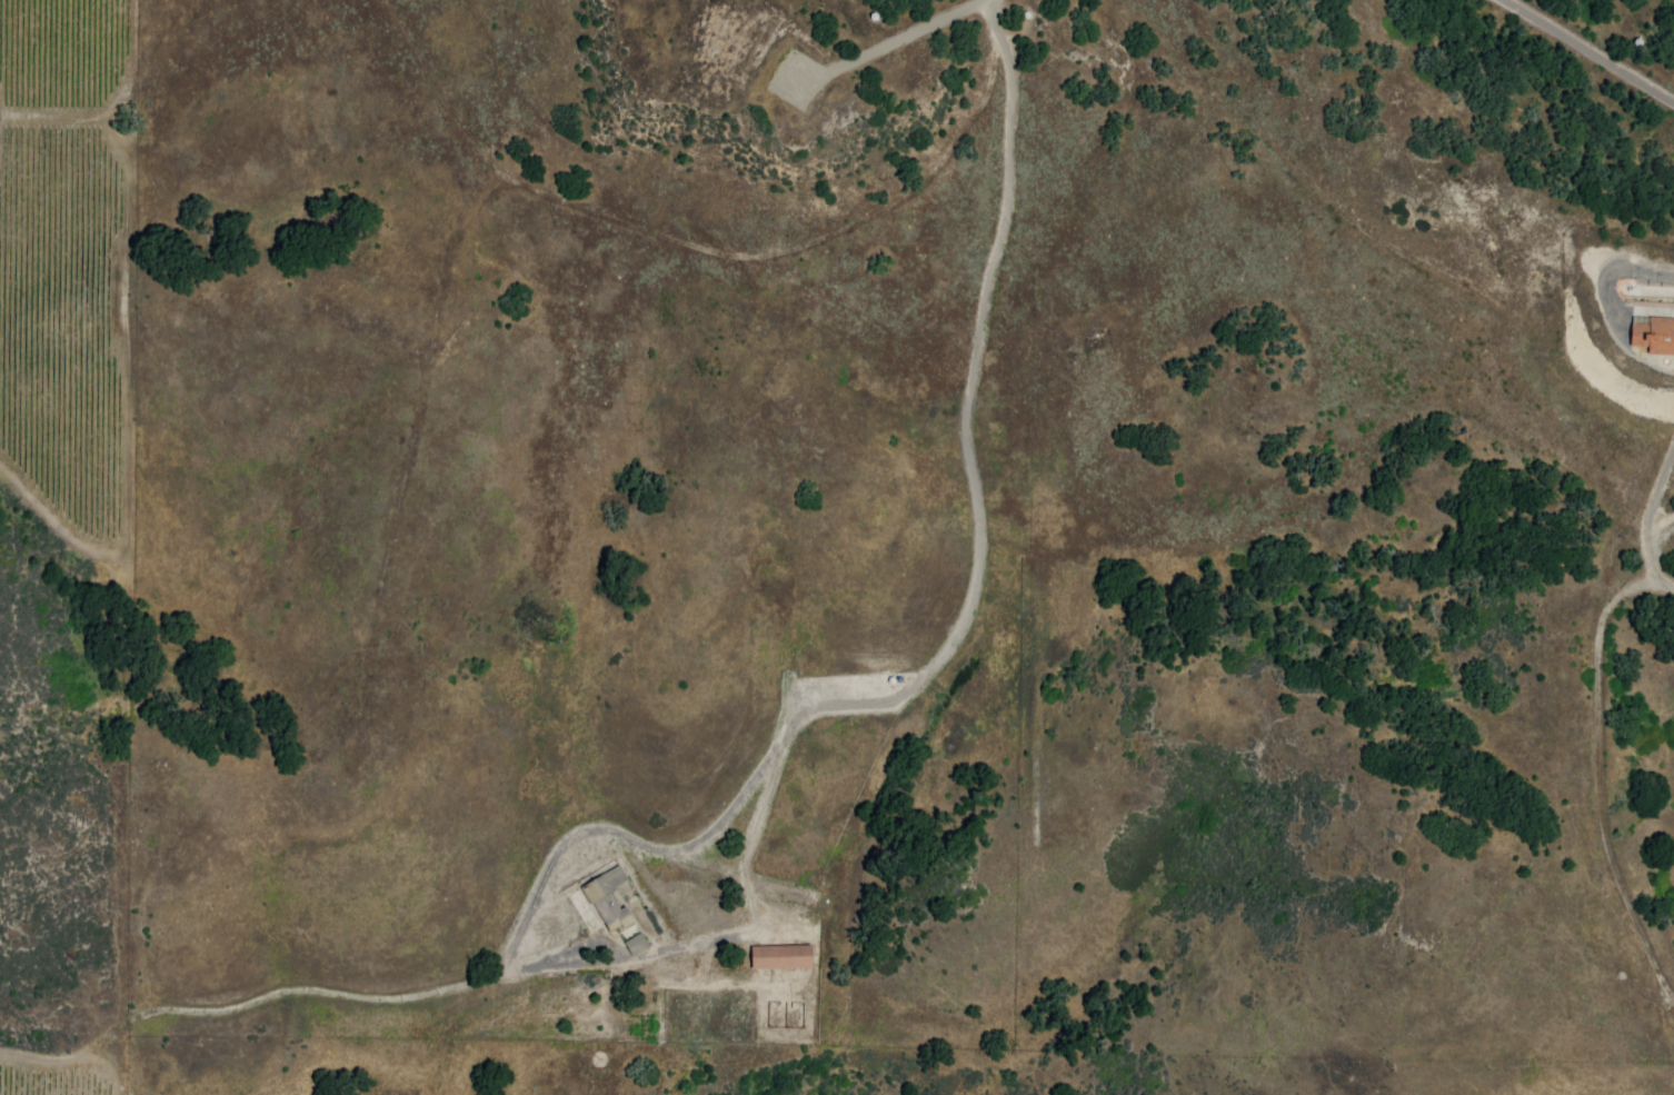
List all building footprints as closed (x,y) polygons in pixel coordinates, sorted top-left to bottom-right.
[(1630,316),(1629,351),(1673,353),(1673,318),(1630,316)] [(581,884),(601,926),(628,913),(625,906),(618,909),(609,890),(626,881),(619,866),(581,884)] [(625,940),(632,955),(647,947),(640,933),(625,940)] [(810,944),(749,946),(749,969),(811,967),(810,944)]
